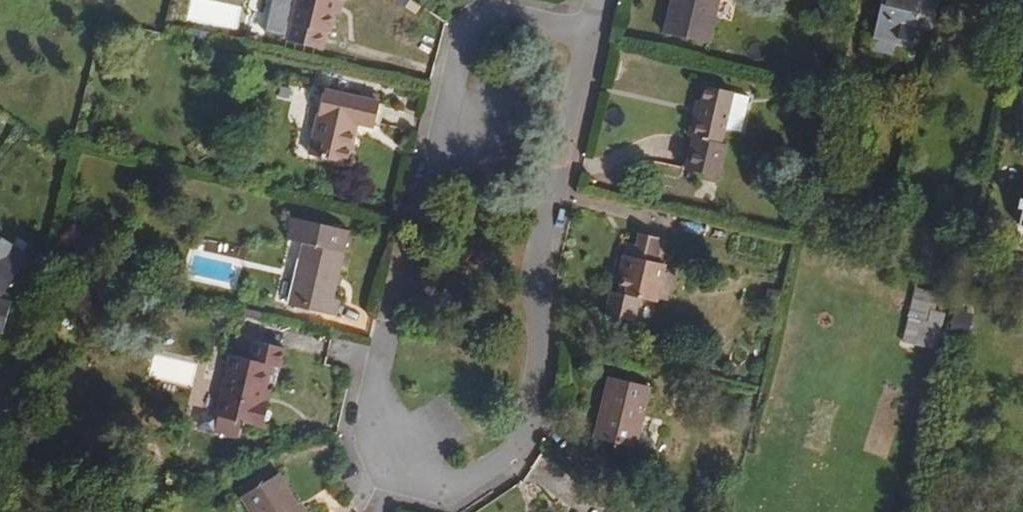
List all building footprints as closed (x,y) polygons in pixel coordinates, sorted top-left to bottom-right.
[(337,2),(342,3),(342,0),(299,0),(290,45),(325,51),(327,38),(330,38),(337,2)] [(719,0),(675,0),(666,40),(709,49),(719,0)] [(920,11),(934,15),(938,0),(881,0),(871,39),(911,48),(920,11)] [(719,174),(728,141),(721,139),(734,87),(706,81),(703,94),(695,92),(689,115),(697,117),(694,128),(692,128),(687,146),(690,146),(685,165),(719,174)] [(353,171),(361,132),(376,135),(382,110),(328,98),(314,164),(353,171)] [(333,302),(344,256),(347,256),(352,233),(293,219),(288,242),(303,245),(289,309),(335,319),(339,303),(333,302)] [(662,306),(670,271),(660,269),(666,242),(644,237),(642,249),(633,246),(626,280),(631,281),(628,295),(619,293),(613,322),(641,328),(647,302),(662,306)] [(6,297),(16,280),(30,258),(4,243),(0,239),(0,296),(6,297)] [(947,291),(915,285),(903,342),(935,349),(947,291)] [(0,302),(0,334),(3,335),(10,304),(0,302)] [(977,312),(955,308),(948,341),(969,346),(977,312)] [(264,406),(270,382),(266,381),(269,369),(278,371),(282,351),(254,344),(250,363),(232,358),(218,420),(241,424),(265,430),(270,407),(264,406)] [(635,446),(648,388),(609,379),(596,438),(635,446)] [(241,424),(218,420),(215,433),(238,438),(241,424)] [(294,509),(298,506),(279,475),(243,498),(251,511),(296,511),(294,509)]
